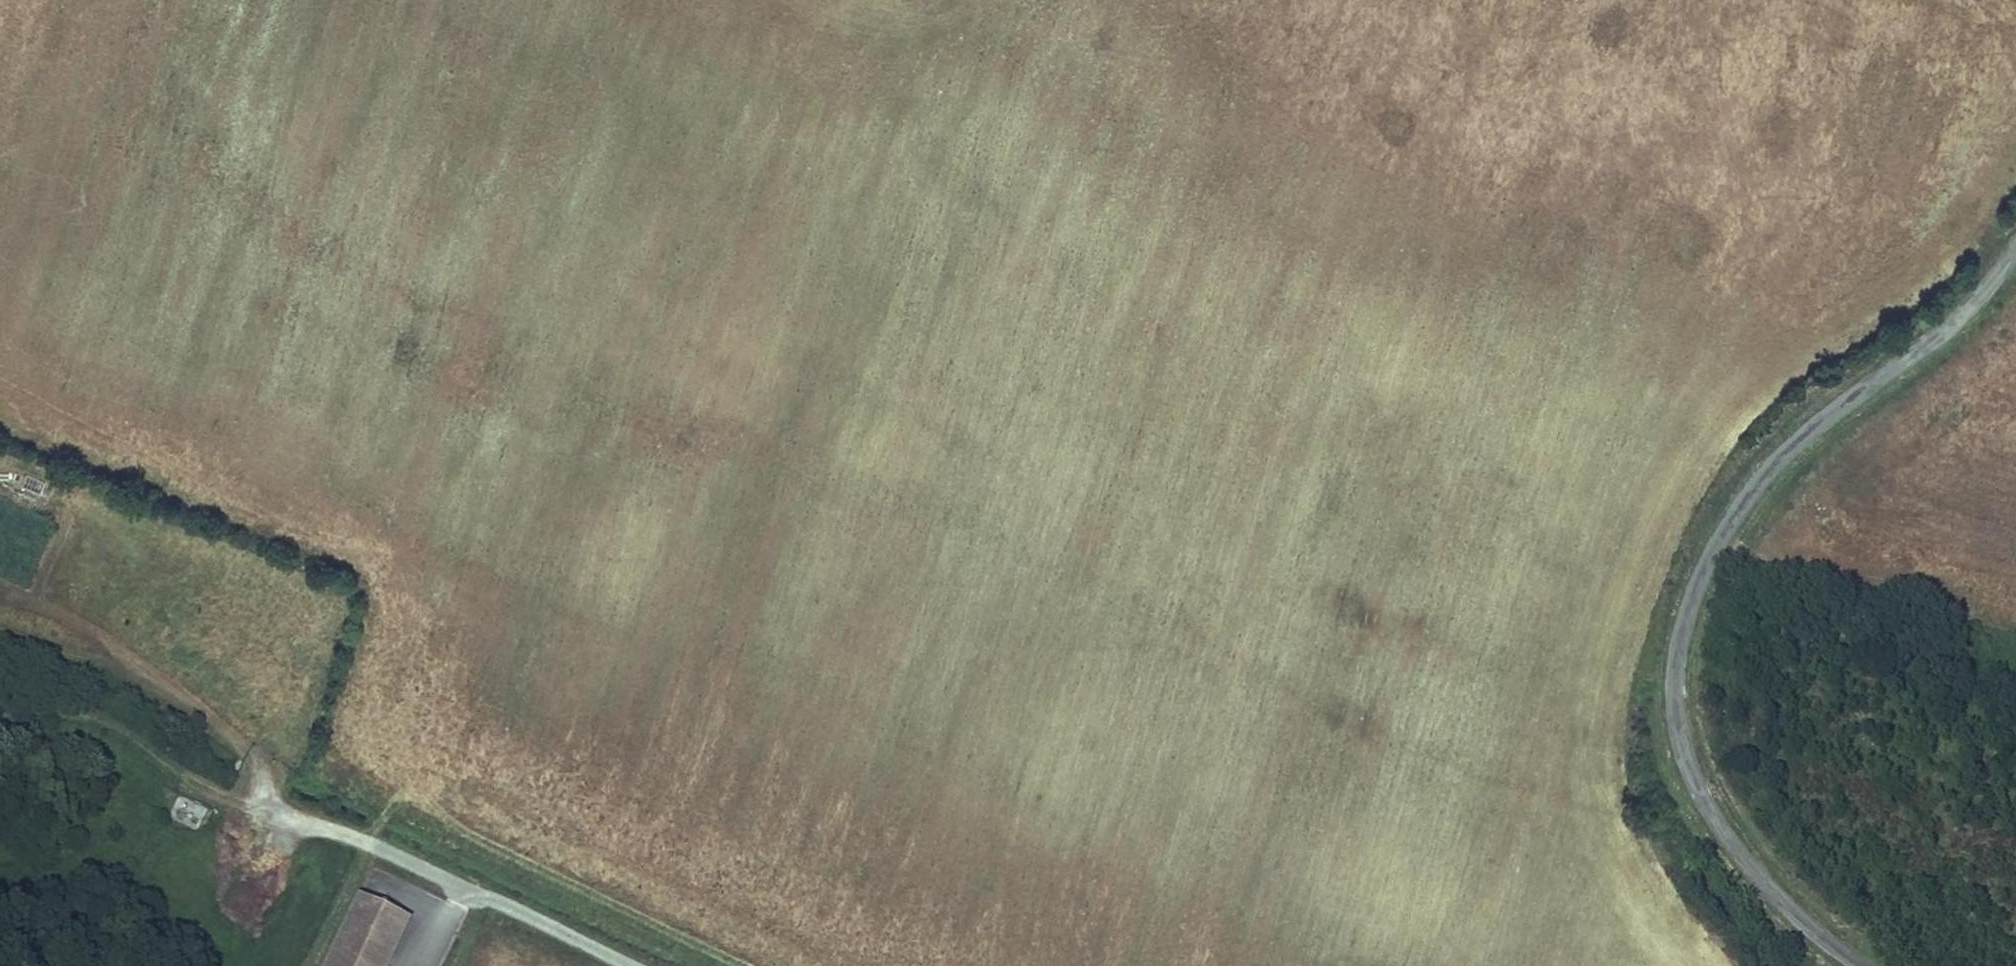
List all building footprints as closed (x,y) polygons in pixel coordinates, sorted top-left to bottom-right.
[(194,825),(202,807),(182,797),(173,815),(194,825)] [(358,897),(325,965),(390,965),(411,922),(358,897)]
